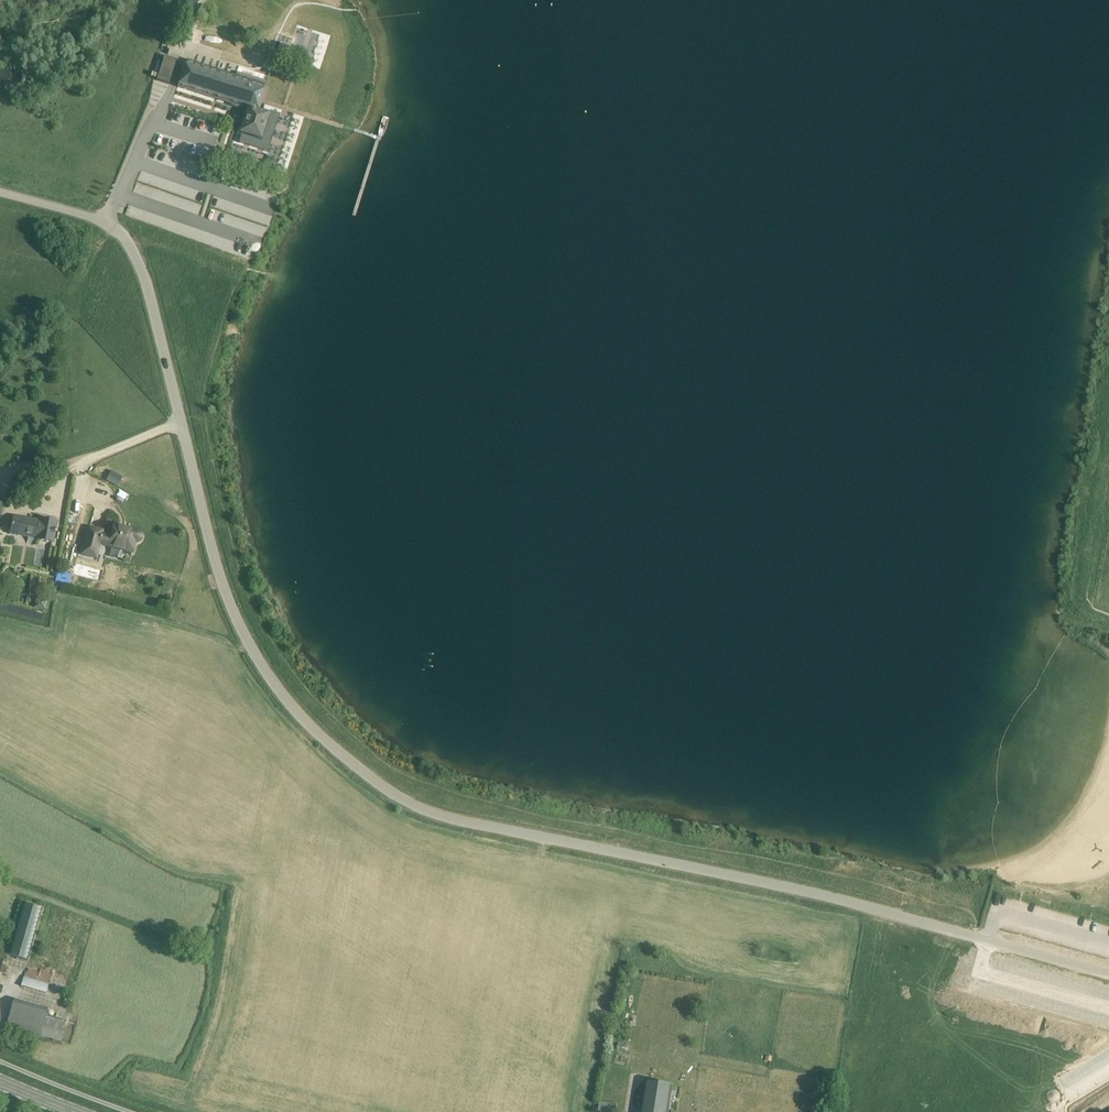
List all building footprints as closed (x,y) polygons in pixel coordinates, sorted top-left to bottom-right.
[(181,9),(194,13),(199,0),(197,0),(180,0),(177,7),(181,9)] [(280,43),(276,56),(281,58),(286,44),(280,43)] [(156,83),(168,87),(176,64),(163,60),(156,83)] [(236,78),(186,62),(176,90),(246,113),(242,127),(238,138),(241,139),(239,146),(268,155),(280,117),(270,114),(269,119),(258,115),(265,95),(263,94),(266,86),(267,83),(237,73),(236,78)] [(110,474),(107,480),(118,486),(122,480),(110,474)] [(53,543),(55,533),(57,522),(41,519),(41,522),(14,517),(11,533),(38,538),(38,541),(53,543)] [(103,532),(89,528),(84,548),(98,552),(100,544),(133,552),(136,542),(137,542),(138,542),(139,542),(140,541),(141,540),(142,539),(142,537),(142,536),(142,534),(141,533),(140,532),(138,531),(115,525),(112,537),(103,534),(103,532)] [(12,956),(30,959),(41,906),(22,902),(12,956)] [(25,972),(21,986),(46,994),(50,980),(25,972)] [(10,1015),(7,1026),(60,1041),(63,1031),(66,1021),(47,1016),(46,1020),(20,1012),(23,1002),(14,1000),(11,1010),(10,1015)] [(673,1086),(646,1082),(642,1111),(668,1111),(673,1086)] [(617,1104),(598,1101),(596,1109),(610,1111),(616,1111),(617,1104)]
